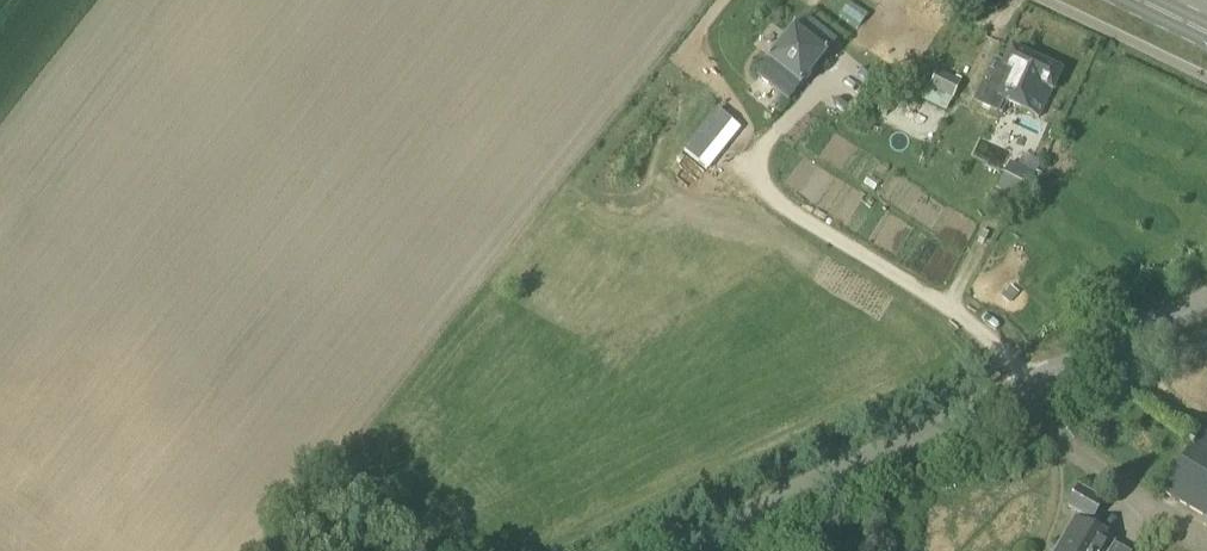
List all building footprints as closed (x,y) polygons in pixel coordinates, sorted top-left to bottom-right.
[(767,66),(756,79),(787,103),(797,90),(798,91),(824,59),(823,58),(822,59),(816,55),(827,41),(803,21),(792,34),(791,33),(766,65),(767,66)] [(993,61),(974,102),(996,112),(1001,102),(1008,105),(1037,119),(1049,92),(1051,92),(1060,71),(1030,57),(1009,47),(1001,65),(993,61)] [(936,70),(928,88),(921,101),(945,112),(960,81),(936,70)] [(966,144),(967,144),(964,152),(995,166),(998,158),(1008,163),(986,208),(1007,220),(1040,161),(1023,153),(1016,165),(1011,163),(1020,141),(976,121),(966,144)] [(1202,431),(1165,494),(1206,518),(1206,434),(1202,431)] [(1080,514),(1075,522),(1073,521),(1056,550),(1125,550),(1110,543),(1110,542),(1084,527),(1089,519),(1090,520),(1100,502),(1077,489),(1067,506),(1080,514)]
